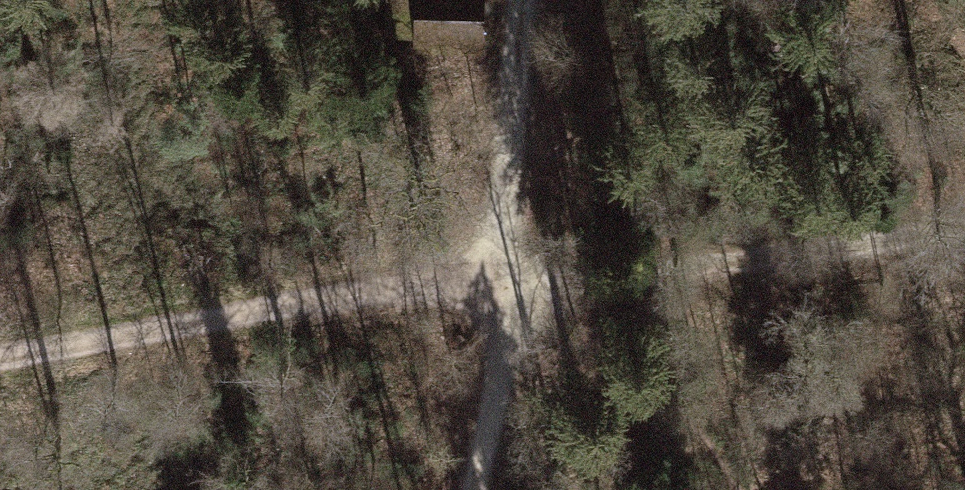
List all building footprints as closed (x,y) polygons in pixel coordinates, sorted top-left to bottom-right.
[(485,0),(416,0),(415,40),(483,43),(485,11),(485,0)]
